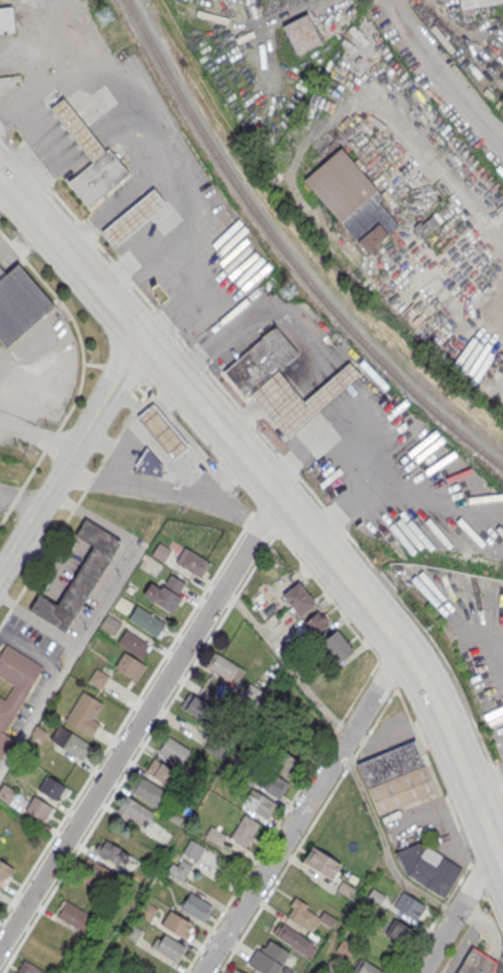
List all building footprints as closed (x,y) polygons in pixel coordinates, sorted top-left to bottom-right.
[(461,10),(459,0),(502,0),(502,1),(461,10)] [(15,33),(0,35),(0,8),(12,6),(15,33)] [(283,26),(297,54),(320,42),(306,14),(283,26)] [(16,82),(0,96),(0,76),(21,73),(22,81),(16,82)] [(107,153),(89,131),(63,98),(49,109),(75,142),(93,164),(107,153)] [(305,179),(367,253),(402,223),(341,149),(305,179)] [(69,183),(90,207),(129,174),(108,150),(69,183)] [(101,232),(115,248),(167,206),(154,189),(101,232)] [(412,227),(422,237),(443,219),(436,211),(422,223),(419,221),(412,227)] [(4,348),(55,306),(19,263),(6,274),(0,267),(0,344),(4,348)] [(250,395),(246,399),(223,373),(275,327),(298,353),(278,371),(250,395)] [(278,371),(304,402),(339,371),(349,363),(361,376),(350,386),(288,439),(250,395),(278,371)] [(152,404),(137,419),(172,461),(188,447),(152,404)] [(146,448),(135,466),(136,468),(134,472),(161,477),(162,467),(146,448)] [(65,631),(122,540),(85,518),(75,534),(93,545),(56,604),(39,593),(29,609),(65,631)] [(209,562),(200,577),(176,562),(185,547),(209,562)] [(151,580),(143,596),(172,611),(187,583),(169,574),(163,586),(151,580)] [(298,617),(315,604),(299,582),(282,595),(298,617)] [(128,619),(158,637),(166,623),(137,604),(128,619)] [(329,621),(317,611),(305,625),(317,636),(329,621)] [(115,635),(122,622),(107,614),(100,627),(115,635)] [(117,644),(144,659),(151,644),(125,630),(117,644)] [(339,664),(354,651),(337,630),(322,642),(339,664)] [(1,757),(0,756),(0,696),(4,698),(12,685),(0,678),(0,651),(6,642),(45,667),(4,733),(13,739),(1,757)] [(136,681),(145,665),(124,652),(114,667),(136,681)] [(208,669),(237,683),(245,668),(216,654),(208,669)] [(109,676),(96,668),(88,681),(100,689),(109,676)] [(241,698),(255,707),(264,692),(251,683),(241,698)] [(82,690),(63,720),(90,736),(98,723),(92,719),(102,702),(82,690)] [(183,709),(207,724),(216,708),(193,694),(183,709)] [(82,759),(91,743),(58,725),(49,741),(82,759)] [(190,748),(166,736),(157,753),(181,766),(190,748)] [(357,763),(414,739),(425,763),(367,787),(357,763)] [(290,776),(299,762),(279,748),(270,762),(290,776)] [(177,773),(154,757),(144,771),(167,787),(177,773)] [(367,787),(378,814),(436,790),(425,763),(367,787)] [(254,787),(282,798),(289,780),(262,769),(254,787)] [(58,803),(68,788),(47,774),(37,790),(58,803)] [(131,793),(156,808),(166,792),(141,777),(131,793)] [(4,785),(0,792),(0,798),(8,803),(15,792),(4,785)] [(277,802),(250,789),(242,806),(268,819),(277,802)] [(154,812),(124,795),(115,811),(145,828),(154,812)] [(55,808),(34,796),(25,811),(45,824),(55,808)] [(230,838),(248,849),(263,825),(244,814),(230,838)] [(94,850),(121,869),(130,856),(103,837),(94,850)] [(196,861),(205,847),(191,838),(182,852),(196,861)] [(394,853),(402,871),(442,897),(461,868),(426,844),(420,840),(394,853)] [(341,864),(312,845),(302,861),(332,880),(341,864)] [(168,872),(183,881),(193,864),(177,856),(168,872)] [(78,877),(101,889),(112,869),(89,857),(78,877)] [(0,861),(0,881),(6,885),(15,870),(0,861)] [(202,922),(212,906),(191,892),(180,907),(202,922)] [(393,907),(417,920),(425,904),(401,892),(393,907)] [(336,918),(323,911),(321,914),(294,898),(285,914),(313,930),(319,921),(331,927),(336,918)] [(94,917),(66,899),(56,915),(84,933),(94,917)] [(161,925),(186,940),(196,926),(171,910),(161,925)] [(404,945),(413,930),(395,918),(386,933),(404,945)] [(44,937),(64,950),(74,933),(53,921),(44,937)] [(276,934),(308,958),(316,946),(284,923),(276,934)] [(177,962),(186,947),(161,931),(151,947),(177,962)] [(259,945),(247,963),(262,972),(276,972),(290,953),(271,940),(265,949),(259,945)] [(498,963),(472,946),(455,972),(491,972),(498,963)] [(363,956),(353,970),(358,972),(388,972),(363,956)] [(23,960),(16,972),(46,972),(23,960)]
